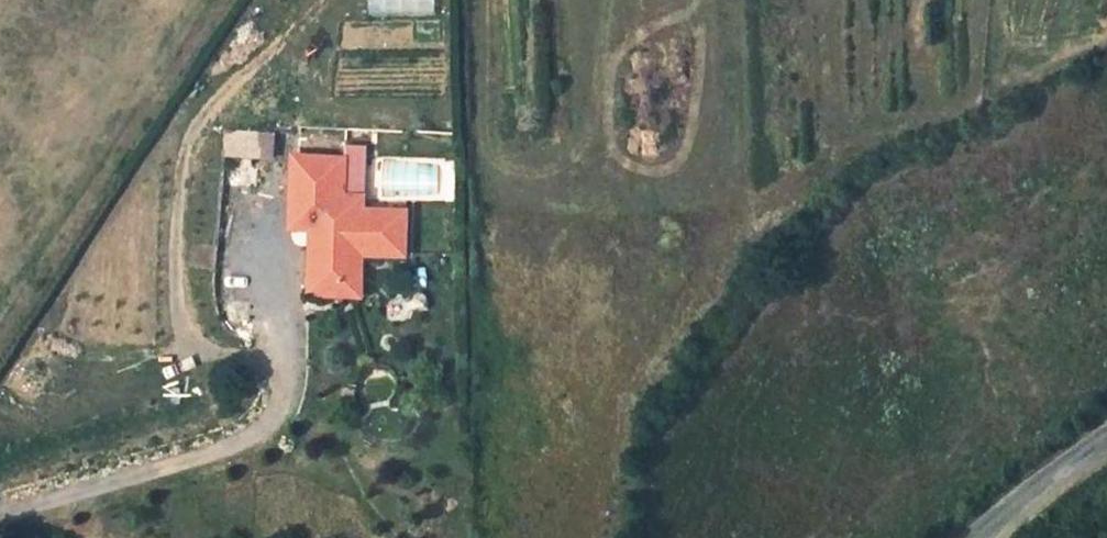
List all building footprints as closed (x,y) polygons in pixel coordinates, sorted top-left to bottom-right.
[(223,157),(273,159),(274,131),(224,130),(223,157)] [(309,155),(308,184),(306,184),(305,227),(325,228),(334,228),(333,244),(324,244),(323,292),(354,293),(355,260),(375,261),(376,252),(418,254),(419,210),(376,209),(377,196),(357,195),(358,157),(309,155)] [(334,228),(325,228),(324,244),(333,244),(334,228)] [(355,260),(354,293),(375,294),(375,261),(355,260)]
